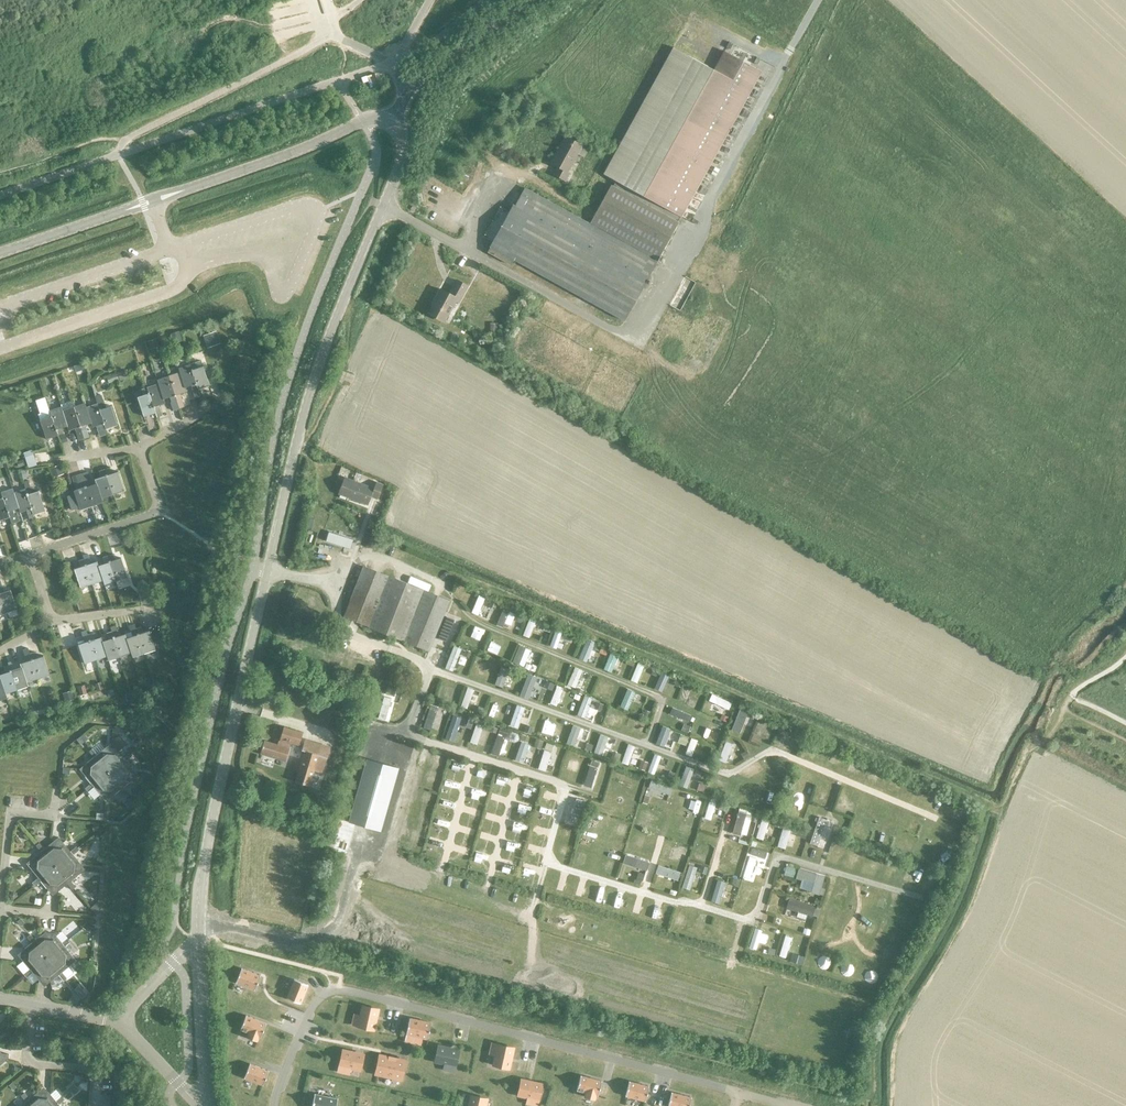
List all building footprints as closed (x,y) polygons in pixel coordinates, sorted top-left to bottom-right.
[(737,71),(718,61),(713,70),(673,48),(603,174),(615,181),(613,187),(677,222),(680,217),(681,217),(662,206),(668,197),(673,187),(678,177),(684,168),(689,158),(694,148),(700,139),(705,129),(710,119),(716,110),(721,100),(726,91),(732,81),(737,71)] [(737,71),(742,61),(724,51),(718,61),(737,71)] [(742,61),(737,71),(755,82),(761,72),(742,61)] [(737,71),(732,81),(750,91),(755,82),(737,71)] [(750,91),(732,81),(726,91),(745,101),(750,91)] [(726,91),(721,100),(739,110),(745,101),(726,91)] [(721,100),(716,110),(734,120),(739,110),(721,100)] [(716,110),(710,119),(729,130),(734,120),(716,110)] [(710,119),(705,129),(724,139),(729,130),(710,119)] [(705,129),(700,139),(718,149),(724,139),(705,129)] [(577,154),(581,146),(566,138),(552,164),(559,168),(554,175),(566,182),(570,174),(567,172),(577,154)] [(700,139),(694,148),(713,159),(718,149),(700,139)] [(581,146),(577,154),(582,157),(587,149),(581,146)] [(694,148),(689,158),(708,168),(713,159),(694,148)] [(708,168),(689,158),(684,168),(702,178),(708,168)] [(702,178),(684,168),(678,177),(697,188),(702,178)] [(678,177),(673,187),(692,197),(697,188),(678,177)] [(678,223),(677,222),(613,187),(610,186),(589,224),(524,188),(514,206),(512,205),(489,247),(497,251),(494,256),(517,269),(520,264),(624,321),(678,223)] [(673,187),(668,197),(686,207),(692,197),(673,187)] [(686,207),(668,197),(662,206),(681,217),(686,207)] [(431,308),(428,313),(443,322),(455,301),(458,303),(467,287),(456,281),(449,294),(441,290),(431,308)] [(179,331),(170,334),(172,342),(181,339),(179,332),(179,331)] [(216,332),(203,336),(207,347),(219,343),(216,332)] [(155,339),(147,342),(149,347),(157,345),(155,339)] [(195,363),(190,364),(195,379),(198,390),(210,386),(203,366),(201,361),(195,363)] [(210,373),(216,371),(213,363),(208,365),(210,373)] [(190,364),(178,368),(180,373),(180,372),(185,388),(191,386),(195,399),(200,397),(198,390),(195,379),(190,364)] [(124,370),(116,373),(119,381),(127,378),(124,370)] [(180,373),(168,376),(176,401),(177,401),(179,409),(185,407),(180,394),(186,392),(185,388),(180,372),(180,373)] [(116,373),(106,377),(108,384),(118,380),(116,373)] [(168,376),(157,380),(158,384),(159,384),(163,399),(164,399),(170,397),(174,410),(179,408),(176,401),(168,376)] [(158,384),(147,388),(155,413),(157,418),(162,416),(159,405),(165,403),(164,399),(163,399),(159,384),(158,384)] [(144,395),(137,397),(144,417),(155,413),(147,388),(142,390),(144,395)] [(100,393),(94,395),(97,404),(106,429),(117,425),(111,406),(105,408),(103,403),(100,393)] [(45,397),(35,400),(39,414),(38,414),(40,420),(46,438),(57,435),(49,411),(45,397)] [(85,403),(73,407),(83,438),(89,436),(85,425),(91,423),(86,408),(87,408),(85,403)] [(87,408),(86,408),(91,423),(92,427),(99,425),(100,428),(97,429),(100,437),(108,434),(106,429),(97,404),(87,408)] [(61,407),(49,411),(57,435),(57,436),(63,434),(61,428),(67,426),(62,411),(63,411),(61,407)] [(63,411),(62,411),(67,426),(69,431),(75,429),(78,440),(83,438),(73,407),(63,411)] [(31,450),(24,453),(29,468),(36,465),(31,450)] [(60,465),(50,468),(53,478),(63,474),(60,465)] [(110,468),(104,470),(113,495),(124,492),(118,472),(112,474),(110,468)] [(101,477),(95,480),(96,484),(101,499),(102,499),(113,495),(104,470),(99,472),(101,477)] [(88,472),(81,474),(83,482),(91,507),(103,503),(102,499),(101,499),(96,484),(92,485),(88,472)] [(75,495),(67,498),(72,511),(79,509),(80,511),(91,507),(83,482),(81,474),(71,477),(76,491),(73,491),(75,495)] [(377,499),(382,485),(376,482),(373,489),(344,477),(337,494),(368,505),(371,497),(377,499)] [(28,480),(23,482),(25,489),(24,489),(33,514),(45,510),(38,491),(32,493),(28,480)] [(12,489),(1,493),(9,517),(11,523),(19,521),(16,514),(14,515),(12,510),(18,508),(13,493),(12,489)] [(24,489),(13,493),(18,508),(19,512),(25,510),(29,520),(34,518),(33,514),(24,489)] [(9,517),(1,493),(0,491),(0,520),(9,517)] [(327,531),(324,540),(336,544),(348,549),(351,540),(327,531)] [(108,556),(116,581),(128,577),(121,558),(115,559),(113,554),(108,556)] [(98,565),(103,580),(104,585),(116,581),(108,556),(102,557),(104,563),(99,565),(98,565)] [(103,580),(98,565),(99,565),(97,560),(91,563),(89,557),(83,559),(91,584),(103,580)] [(91,584),(83,559),(78,561),(80,566),(74,568),(80,588),(91,584)] [(428,651),(448,601),(362,567),(343,616),(368,626),(368,627),(428,651)] [(0,580),(0,596),(5,612),(17,609),(11,589),(4,591),(2,586),(0,580)] [(30,612),(24,614),(27,625),(34,623),(30,612)] [(446,616),(439,633),(449,637),(456,620),(446,616)] [(132,636),(126,638),(131,653),(132,658),(144,654),(136,629),(134,624),(129,626),(132,636)] [(163,625),(158,627),(160,634),(166,632),(163,625)] [(126,638),(125,633),(118,636),(115,626),(110,628),(112,632),(120,657),(131,653),(126,638)] [(136,629),(144,654),(155,650),(149,630),(143,633),(141,627),(136,629)] [(96,660),(88,635),(86,631),(81,632),(84,642),(78,644),(84,664),(96,660)] [(108,639),(102,641),(107,656),(107,657),(108,661),(120,657),(112,632),(106,634),(108,639)] [(93,633),(88,635),(96,660),(107,657),(107,656),(102,641),(101,637),(95,639),(93,633)] [(38,679),(30,654),(28,648),(22,650),(26,661),(20,663),(21,667),(22,667),(27,682),(38,679)] [(35,652),(30,654),(38,679),(50,675),(43,655),(37,658),(35,652)] [(14,664),(8,665),(16,690),(28,686),(27,682),(22,667),(21,667),(15,669),(14,664)] [(8,665),(3,667),(5,673),(0,674),(0,678),(0,679),(5,694),(16,690),(8,665)] [(83,684),(77,686),(78,689),(80,695),(86,693),(84,687),(83,684)] [(112,689),(106,691),(108,697),(114,695),(112,689)] [(71,690),(62,693),(64,700),(65,702),(74,699),(74,697),(71,690)] [(129,694),(121,695),(123,704),(131,702),(129,694)] [(297,745),(301,733),(283,728),(279,740),(280,740),(278,746),(264,742),(260,754),(284,761),(290,743),(297,745)] [(111,748),(108,772),(130,754),(129,753),(123,757),(118,751),(126,744),(119,735),(115,738),(111,738),(111,748)] [(139,737),(136,739),(141,745),(144,743),(139,737)] [(322,772),(329,747),(306,740),(303,750),(305,751),(296,782),(309,786),(314,770),(322,772)] [(108,772),(111,748),(106,747),(97,755),(92,749),(90,750),(108,772)] [(84,765),(84,770),(108,772),(90,750),(88,751),(93,757),(84,765)] [(130,754),(108,772),(133,775),(133,770),(126,761),(132,756),(130,754)] [(380,830),(398,768),(366,759),(348,821),(380,830)] [(108,772),(84,770),(83,775),(91,784),(84,789),(86,790),(108,772)] [(108,772),(86,790),(87,792),(93,787),(101,796),(106,797),(108,772)] [(108,772),(106,797),(110,797),(120,790),(124,796),(126,794),(108,772)] [(132,780),(133,775),(108,772),(126,794),(128,793),(123,787),(132,780)] [(128,799),(124,802),(129,808),(133,805),(128,799)] [(569,822),(577,824),(583,801),(576,799),(569,822)] [(817,846),(826,820),(819,817),(810,843),(817,846)] [(39,843),(37,844),(55,867),(58,842),(53,841),(44,849),(39,843)] [(62,842),(58,842),(55,867),(77,848),(76,847),(70,852),(62,842)] [(55,867),(37,844),(35,846),(40,852),(31,859),(31,864),(55,867)] [(77,848),(55,867),(80,869),(80,864),(73,855),(78,850),(77,848)] [(55,867),(31,864),(30,869),(38,878),(32,883),(33,885),(55,867)] [(53,891),(55,867),(33,885),(34,886),(40,881),(48,891),(53,891)] [(55,867),(53,891),(58,892),(67,884),(72,890),(73,889),(55,867)] [(80,869),(55,867),(73,889),(75,887),(70,881),(79,874),(80,869)] [(13,891),(8,896),(12,901),(17,896),(13,891)] [(87,926),(85,930),(91,934),(93,929),(92,929),(94,926),(89,924),(88,927),(87,926)] [(46,958),(49,933),(44,933),(35,940),(30,934),(28,936),(46,958)] [(49,933),(46,958),(68,940),(67,938),(64,940),(61,943),(57,938),(55,936),(54,934),(49,933)] [(22,951),(22,955),(46,958),(28,936),(27,937),(31,943),(22,951)] [(70,941),(68,940),(46,958),(71,960),(71,955),(64,946),(70,941)] [(46,958),(22,955),(21,960),(29,969),(23,974),(24,976),(46,958)] [(44,982),(46,958),(24,976),(26,978),(32,973),(39,982),(44,982)] [(65,980),(46,958),(44,982),(49,983),(50,982),(51,988),(57,986),(63,981),(65,980)] [(71,960),(46,958),(65,980),(66,978),(61,973),(70,965),(71,960)] [(253,990),(259,976),(240,968),(234,982),(253,990)] [(300,1004),(308,985),(294,979),(286,998),(300,1004)] [(81,998),(86,994),(82,990),(77,994),(81,998)] [(74,993),(70,998),(77,1003),(80,999),(74,993)] [(370,1029),(375,1009),(360,1006),(356,1025),(370,1029)] [(259,1038),(265,1024),(245,1016),(239,1030),(247,1033),(246,1037),(257,1041),(258,1038),(259,1038)] [(426,1039),(429,1023),(409,1019),(404,1041),(409,1042),(410,1036),(426,1039)] [(507,1069),(512,1049),(497,1046),(493,1065),(507,1069)] [(454,1066),(458,1051),(438,1047),(434,1062),(454,1066)] [(359,1070),(362,1055),(342,1051),(339,1065),(359,1070)] [(3,1062),(8,1058),(8,1054),(0,1053),(0,1062),(3,1062)] [(400,1080),(404,1061),(379,1055),(375,1074),(400,1080)] [(262,1085),(268,1071),(249,1064),(243,1078),(262,1085)] [(597,1096),(601,1082),(580,1077),(576,1091),(584,1093),(583,1097),(594,1099),(595,1096),(597,1096)] [(537,1100),(541,1085),(521,1081),(518,1095),(537,1100)] [(648,1087),(629,1082),(625,1096),(645,1102),(648,1087)] [(43,1092),(38,1091),(29,1099),(24,1093),(22,1094),(32,1105),(42,1105),(43,1092)] [(43,1092),(42,1105),(53,1105),(63,1098),(61,1096),(57,1100),(55,1101),(51,1097),(50,1095),(48,1092),(43,1092)] [(690,1098),(671,1093),(667,1105),(688,1105),(690,1098)] [(22,1094),(21,1096),(26,1102),(20,1105),(32,1105),(22,1094)] [(337,1100),(314,1095),(311,1105),(336,1105),(337,1100)] [(485,1099),(470,1096),(468,1105),(484,1105),(485,1099)]
